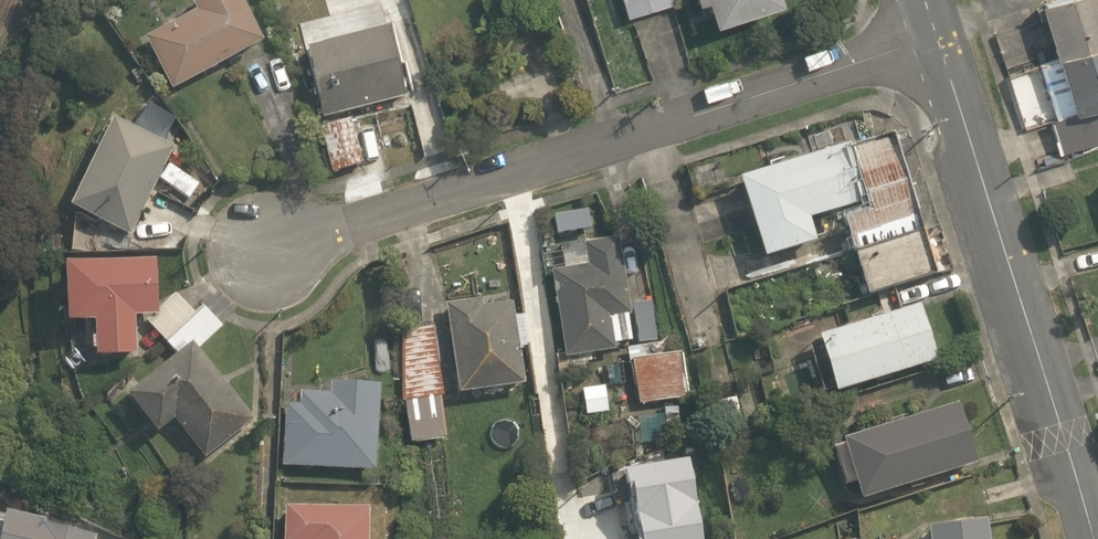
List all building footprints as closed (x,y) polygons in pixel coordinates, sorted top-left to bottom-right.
[(172,92),(261,45),(237,0),(202,0),(191,6),(194,13),(144,40),(172,92)] [(627,20),(675,5),(673,0),(621,0),(627,20)] [(696,5),(707,2),(715,26),(782,4),(781,0),(694,0),(696,5)] [(1097,143),(1097,0),(1061,0),(1034,9),(1038,19),(1042,18),(1057,61),(1039,68),(1057,119),(1048,122),(1060,156),(1097,143)] [(306,50),(325,121),(407,100),(388,29),(306,50)] [(71,208),(131,237),(173,149),(112,120),(71,208)] [(364,166),(350,122),(317,131),(330,176),(364,166)] [(844,143),(740,180),(767,257),(814,240),(808,222),(865,202),(869,212),(843,222),(869,297),(936,273),(922,233),(940,227),(905,129),(846,150),(844,143)] [(591,210),(558,216),(561,234),(594,228),(591,210)] [(629,314),(618,237),(597,241),(550,249),(552,261),(561,258),(563,268),(551,271),(563,354),(555,356),(558,376),(616,366),(617,343),(631,341),(627,315),(629,314)] [(163,343),(195,315),(175,295),(158,312),(156,261),(65,265),(67,324),(94,323),(96,359),(137,356),(136,320),(142,319),(163,343)] [(814,269),(820,287),(843,279),(837,262),(814,269)] [(511,298),(498,300),(481,302),(480,295),(445,300),(457,390),(499,384),(523,381),(511,298)] [(810,348),(830,401),(940,358),(920,306),(810,348)] [(202,307),(195,315),(163,343),(174,356),(126,398),(158,434),(172,423),(207,462),(256,418),(198,352),(222,330),(221,329),(202,307)] [(421,405),(427,448),(463,442),(447,330),(419,334),(421,405)] [(672,354),(670,341),(637,347),(639,359),(631,360),(638,405),(689,397),(681,352),(672,354)] [(280,464),(372,468),(375,383),(327,381),(326,391),(295,390),(295,401),(283,400),(280,464)] [(607,386),(586,389),(589,415),(611,412),(607,386)] [(860,501),(977,464),(958,404),(841,440),(842,444),(831,448),(843,486),(854,483),(860,501)] [(698,535),(692,496),(647,503),(652,538),(671,538),(698,535)] [(361,509),(278,507),(277,538),(361,538),(361,509)] [(93,537),(0,515),(0,538),(93,538),(93,537)] [(984,522),(925,529),(926,538),(986,538),(984,522)]
